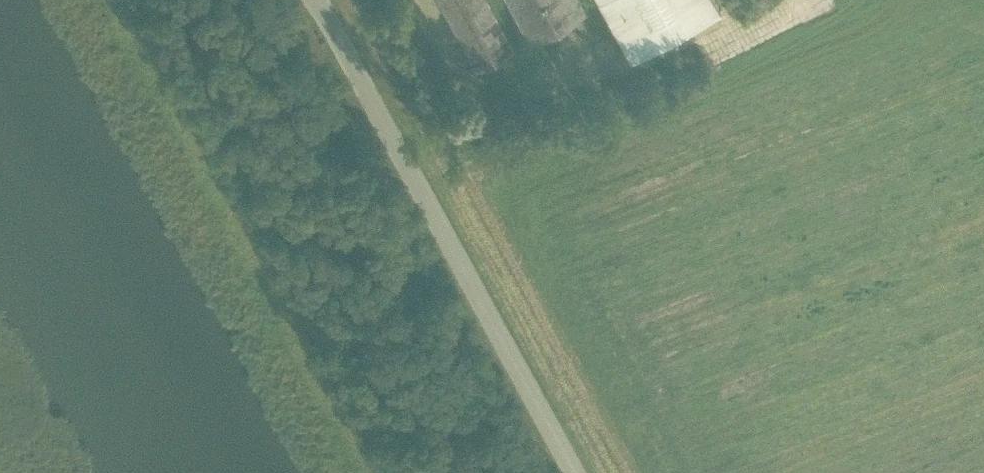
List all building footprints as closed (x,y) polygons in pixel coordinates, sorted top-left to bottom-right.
[(477,71),(515,49),(489,0),(438,0),(477,71)] [(530,42),(588,10),(583,0),(508,0),(530,42)] [(629,61),(722,9),(717,0),(597,0),(629,61)]
